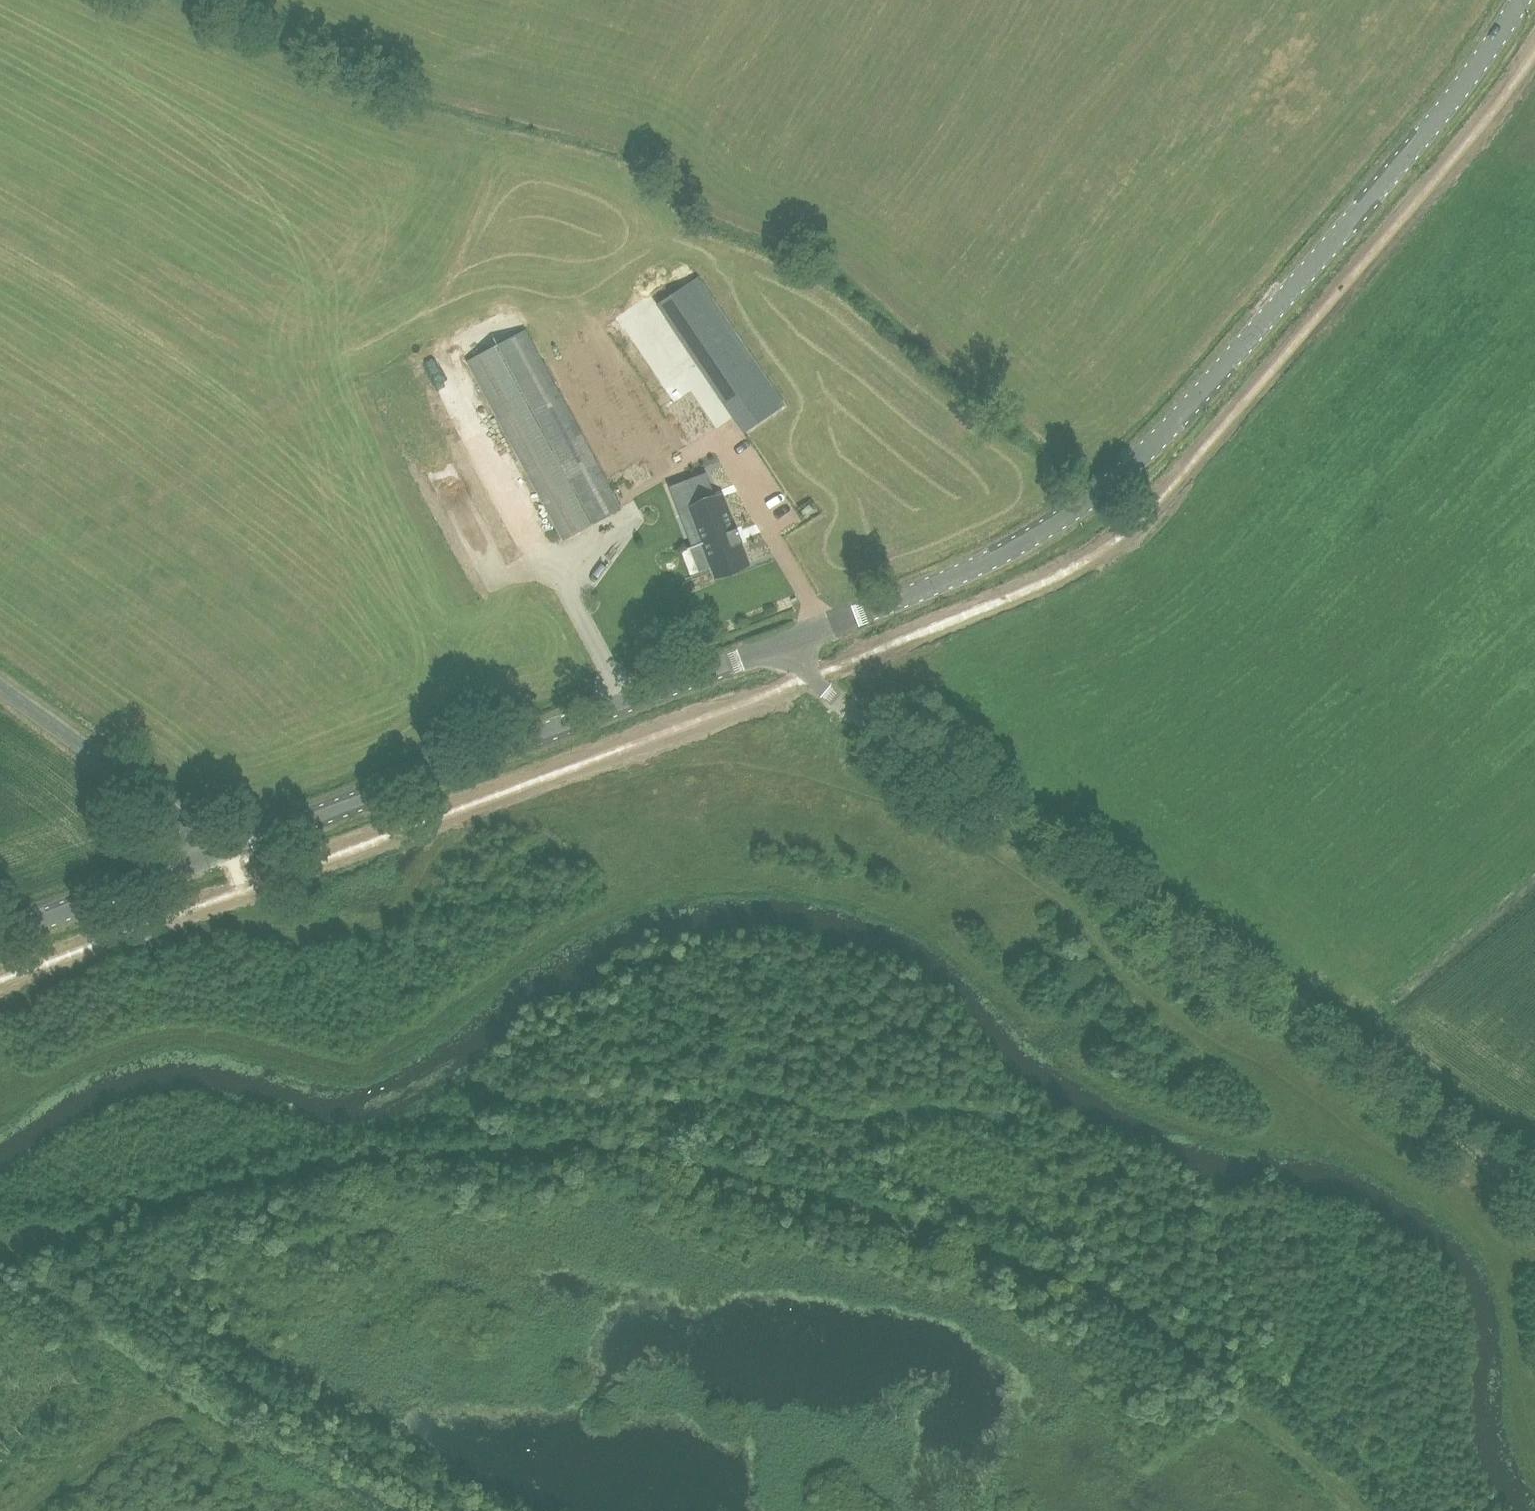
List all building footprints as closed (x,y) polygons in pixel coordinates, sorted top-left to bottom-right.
[(743,432),(783,405),(720,312),(697,277),(659,303),(656,305),(743,432)] [(592,430),(598,443),(599,446),(590,451),(525,330),(468,361),(564,538),(621,507),(621,508),(645,495),(644,492),(674,475),(664,456),(716,428),(696,390),(688,394),(681,381),(592,430)] [(723,493),(715,496),(706,472),(668,486),(692,548),(701,544),(714,579),(750,565),(742,543),(743,543),(737,527),(736,528),(723,493)] [(805,515),(813,509),(809,504),(801,511),(805,515)]
